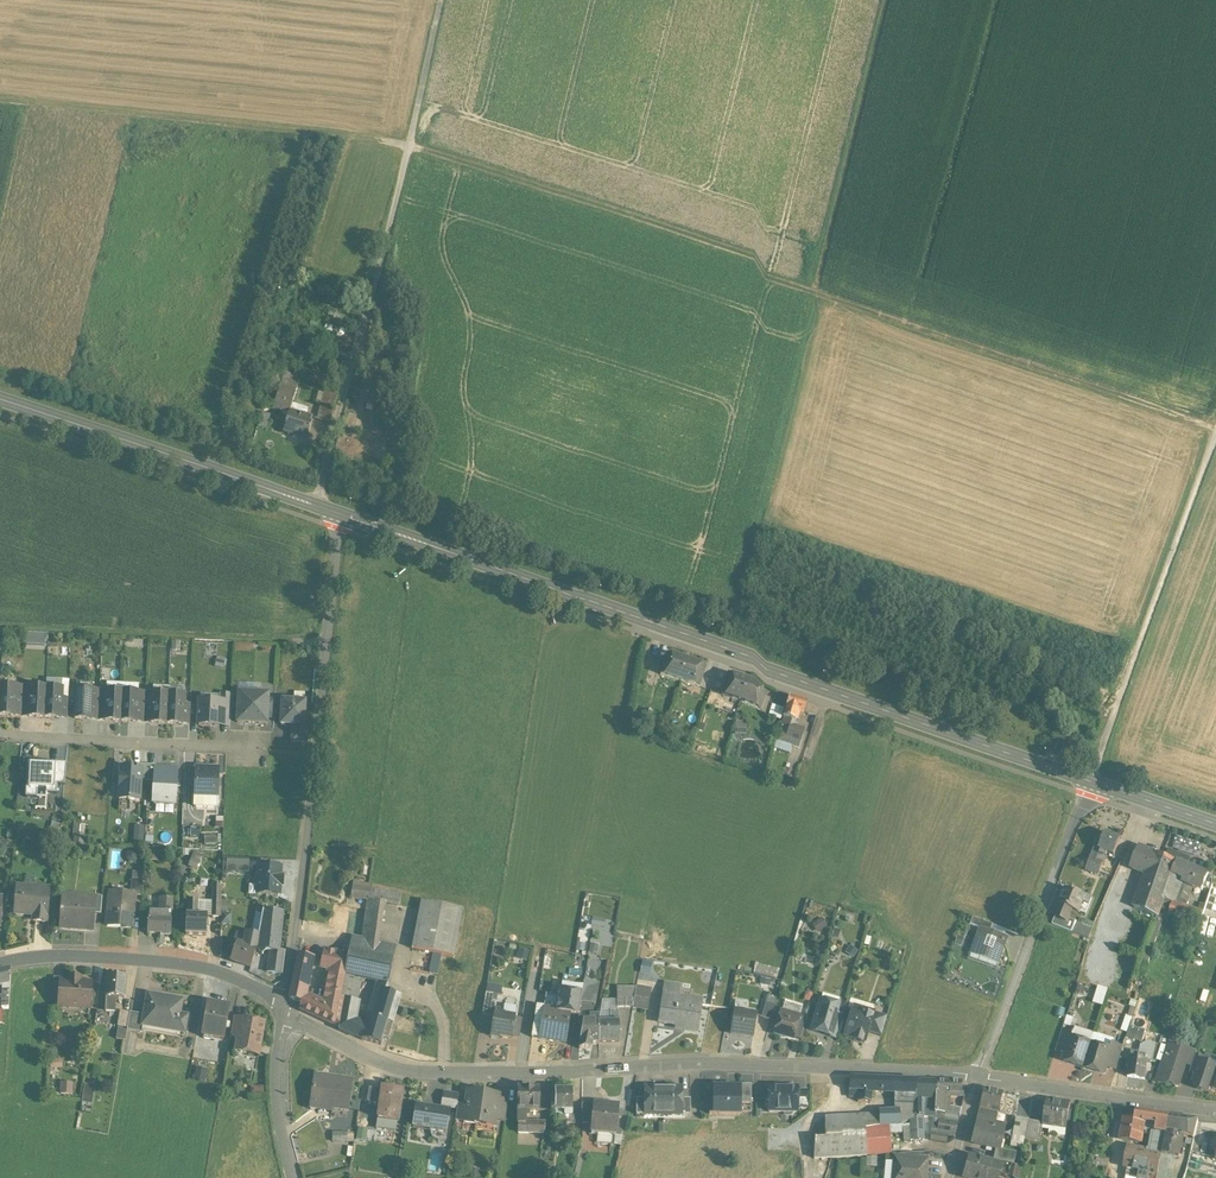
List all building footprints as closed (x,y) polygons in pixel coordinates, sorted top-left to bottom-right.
[(299,391),(283,385),(270,421),(287,427),(299,391)] [(324,401),(314,432),(327,436),(337,405),(324,401)] [(311,431),(289,423),(282,444),(305,451),(311,431)] [(187,659),(179,659),(180,669),(188,669),(187,659)] [(685,668),(666,661),(659,682),(678,688),(685,668)] [(704,674),(685,668),(678,688),(697,695),(704,674)] [(746,688),(727,681),(720,702),(739,709),(746,688)] [(765,695),(746,688),(739,709),(758,715),(765,695)] [(0,693),(0,722),(14,723),(14,722),(15,700),(15,694),(0,693)] [(45,695),(30,695),(29,701),(28,722),(28,724),(44,724),(45,695)] [(61,696),(45,695),(44,724),(60,725),(60,724),(61,706),(61,696)] [(91,698),(75,697),(74,726),(90,727),(90,726),(91,704),(91,698)] [(807,702),(789,697),(783,718),(784,718),(782,724),(792,727),(797,712),(803,714),(807,702)] [(122,699),(106,698),(104,726),(104,727),(120,728),(122,699)] [(137,700),(122,699),(120,728),(136,729),(136,728),(137,706),(137,700)] [(22,701),(15,700),(14,722),(21,722),(22,701)] [(252,701),(238,700),(238,705),(237,724),(236,730),(251,730),(252,701)] [(29,701),(22,701),(21,722),(28,722),(29,701)] [(167,702),(152,701),(151,707),(150,728),(150,730),(166,730),(167,702)] [(267,702),(252,701),(251,730),(266,731),(266,726),(267,706),(267,702)] [(183,702),(167,702),(166,730),(182,731),(182,730),(183,712),(183,702)] [(231,703),(219,702),(218,709),(219,709),(218,723),(219,723),(229,724),(230,704),(231,704),(231,703)] [(98,704),(91,704),(90,726),(97,726),(98,704)] [(105,705),(98,704),(97,726),(104,726),(105,705)] [(231,704),(230,704),(229,724),(237,724),(238,705),(231,704)] [(144,707),(137,706),(136,728),(143,728),(144,707)] [(274,707),(267,706),(266,726),(273,726),(274,707)] [(151,707),(144,707),(143,728),(150,728),(151,707)] [(218,709),(199,708),(198,732),(218,733),(219,723),(218,723),(219,709),(218,709)] [(304,709),(281,708),(280,732),(292,732),(303,733),(303,732),(304,709)] [(654,721),(645,719),(642,731),(650,733),(654,721)] [(792,727),(782,724),(777,743),(798,749),(803,731),(792,727)] [(303,733),(292,732),(291,748),(304,748),(306,746),(306,732),(303,732),(303,733)] [(37,768),(27,768),(25,803),(37,804),(37,795),(45,795),(45,799),(56,800),(57,790),(64,791),(65,783),(48,782),(49,769),(48,769),(48,768),(37,767),(37,768)] [(66,769),(49,769),(48,782),(65,783),(66,769)] [(140,787),(147,788),(148,771),(137,771),(136,778),(141,778),(140,787)] [(148,771),(147,788),(154,788),(155,774),(155,772),(148,771)] [(131,775),(121,774),(119,806),(139,807),(140,787),(141,778),(136,778),(131,778),(131,775)] [(176,775),(155,774),(154,788),(153,810),(174,811),(176,775)] [(218,775),(195,774),(194,803),(217,804),(218,775)] [(217,804),(194,803),(194,811),(216,812),(217,804)] [(84,830),(76,829),(74,846),(82,848),(84,830)] [(1121,842),(1106,835),(1103,841),(1099,851),(1108,855),(1114,858),(1121,842)] [(1103,841),(1099,840),(1085,872),(1098,877),(1100,873),(1091,870),(1094,862),(1099,851),(1103,841)] [(1154,854),(1140,848),(1132,870),(1146,875),(1154,854)] [(1108,855),(1099,851),(1094,862),(1103,866),(1108,855)] [(1178,863),(1154,854),(1146,875),(1133,910),(1155,918),(1157,919),(1159,913),(1170,885),(1178,863)] [(194,857),(189,870),(194,872),(200,860),(194,857)] [(1103,866),(1094,862),(1091,870),(1100,873),(1103,866)] [(1203,874),(1178,863),(1170,885),(1181,889),(1184,880),(1199,886),(1199,884),(1203,874)] [(248,866),(226,864),(225,876),(247,877),(248,866)] [(279,872),(258,871),(257,897),(266,898),(278,898),(279,890),(281,890),(281,881),(279,881),(279,872)] [(1215,879),(1203,874),(1199,884),(1212,889),(1215,879)] [(142,883),(131,882),(130,898),(134,898),(134,899),(141,900),(142,883)] [(1170,885),(1159,913),(1170,917),(1198,928),(1205,907),(1199,905),(1196,911),(1176,904),(1181,889),(1170,885)] [(219,888),(212,888),(212,906),(220,906),(220,904),(221,887),(219,887),(219,888)] [(49,892),(17,890),(14,918),(33,919),(32,924),(46,926),(49,892)] [(369,892),(352,890),(351,899),(367,902),(369,892)] [(1084,898),(1065,890),(1062,899),(1060,899),(1059,903),(1060,904),(1059,906),(1072,911),(1078,914),(1084,898)] [(401,898),(369,892),(367,902),(385,905),(399,908),(401,898)] [(130,898),(110,896),(107,929),(120,930),(120,928),(131,929),(134,899),(134,898),(130,898)] [(1084,898),(1078,914),(1086,916),(1092,900),(1084,898)] [(93,902),(62,899),(60,931),(92,934),(93,917),(95,902),(93,902)] [(102,900),(94,899),(93,902),(95,902),(93,917),(100,917),(102,900)] [(171,902),(161,901),(160,916),(171,916),(171,902)] [(385,905),(367,902),(362,944),(379,946),(385,905)] [(462,912),(421,904),(412,951),(433,955),(441,957),(453,959),(462,912)] [(198,905),(187,905),(186,918),(185,938),(205,939),(206,919),(197,919),(198,905)] [(220,906),(212,906),(211,906),(211,920),(220,920),(220,914),(220,906)] [(1072,911),(1059,906),(1055,918),(1067,922),(1069,920),(1072,911)] [(1078,914),(1072,911),(1069,920),(1075,922),(1078,914)] [(1170,917),(1159,913),(1157,919),(1155,918),(1136,974),(1145,977),(1163,922),(1167,923),(1170,917)] [(160,916),(148,915),(147,937),(170,938),(171,916),(160,916)] [(282,917),(262,915),(258,939),(258,940),(256,952),(262,957),(265,954),(269,954),(278,955),(278,954),(282,917)] [(992,926),(972,918),(969,925),(978,929),(989,932),(992,926)] [(1067,922),(1055,918),(1052,925),(1071,933),(1075,922),(1069,920),(1067,922)] [(1093,929),(1075,922),(1071,933),(1089,940),(1093,929)] [(989,932),(978,929),(969,955),(997,965),(1007,939),(989,932)] [(246,937),(244,948),(236,946),(230,964),(250,970),(256,953),(256,952),(258,940),(258,939),(246,937)] [(362,944),(352,942),(349,953),(350,953),(360,955),(362,944)] [(396,949),(383,947),(380,960),(393,962),(396,949)] [(360,955),(350,953),(349,959),(345,976),(357,978),(388,985),(393,962),(380,960),(360,955)] [(278,955),(269,954),(267,966),(283,968),(285,955),(278,954),(278,955)] [(349,959),(324,954),(321,970),(329,972),(325,993),(330,994),(334,974),(345,976),(349,959)] [(441,957),(433,955),(429,976),(437,978),(441,957)] [(298,959),(289,1002),(301,1005),(310,961),(298,959)] [(283,968),(267,966),(266,974),(282,976),(283,968)] [(0,974),(0,988),(3,988),(10,987),(10,972),(0,974)] [(345,976),(334,974),(330,994),(341,996),(345,976)] [(357,978),(345,976),(341,996),(340,1001),(343,1002),(352,1004),(357,978)] [(125,980),(107,979),(105,999),(115,1000),(123,1000),(125,980)] [(61,981),(53,981),(52,998),(60,999),(61,985),(61,981)] [(599,985),(583,982),(582,987),(580,1003),(595,1006),(599,985)] [(582,987),(561,984),(559,997),(557,1012),(570,1014),(577,1016),(580,1003),(582,987)] [(90,987),(61,985),(60,999),(59,1010),(77,1011),(78,1005),(89,1005),(92,1003),(92,1000),(89,998),(90,987)] [(680,987),(664,985),(662,997),(678,999),(680,987)] [(502,987),(495,986),(493,996),(500,997),(502,987)] [(3,988),(3,991),(2,991),(2,992),(1,1011),(8,1011),(10,987),(3,988)] [(635,989),(616,990),(617,1010),(632,1009),(635,989)] [(650,992),(635,989),(632,1009),(646,1011),(650,992)] [(401,997),(380,992),(374,1013),(377,1014),(374,1021),(392,1026),(393,1026),(401,997)] [(325,993),(323,1007),(315,1004),(316,1002),(307,998),(302,1013),(338,1030),(343,1002),(340,1001),(341,996),(330,994),(325,993)] [(493,996),(485,995),(481,1017),(492,1019),(493,1015),(494,1015),(494,1010),(496,1002),(492,1002),(493,996)] [(559,997),(545,995),(543,1010),(557,1012),(559,997)] [(181,1005),(161,1001),(162,999),(147,997),(144,1014),(143,1014),(143,1018),(141,1028),(142,1028),(168,1033),(169,1030),(184,1033),(186,1019),(179,1017),(181,1005)] [(701,1007),(685,1005),(686,1000),(678,999),(662,997),(661,1009),(666,1010),(664,1025),(684,1029),(684,1032),(695,1034),(697,1024),(698,1024),(701,1007)] [(114,1013),(115,1000),(105,999),(104,1012),(114,1013)] [(516,1003),(504,1001),(502,1011),(494,1010),(494,1015),(493,1015),(492,1019),(490,1035),(511,1039),(514,1020),(515,1018),(513,1018),(516,1003)] [(352,1004),(343,1002),(338,1030),(338,1031),(362,1042),(367,1023),(357,1024),(354,1021),(356,1005),(352,1004)] [(837,1008),(819,1002),(810,1032),(829,1037),(835,1017),(837,1008)] [(775,1007),(765,1004),(761,1018),(770,1021),(775,1007)] [(801,1009),(784,1004),(782,1013),(799,1018),(801,1009)] [(227,1010),(207,1007),(201,1041),(222,1044),(227,1010)] [(543,1010),(536,1009),(531,1039),(539,1040),(543,1010)] [(861,1010),(855,1009),(852,1011),(851,1011),(843,1038),(853,1041),(853,1042),(860,1044),(861,1043),(864,1044),(867,1034),(873,1013),(872,1013),(871,1017),(863,1014),(861,1010)] [(557,1012),(543,1010),(539,1040),(564,1044),(570,1014),(557,1012)] [(392,1026),(374,1021),(377,1014),(374,1013),(371,1012),(367,1023),(362,1042),(380,1047),(383,1037),(389,1039),(392,1026)] [(609,1013),(610,1025),(598,1025),(598,1045),(618,1044),(618,1012),(609,1013)] [(782,1013),(780,1013),(774,1035),(792,1041),(793,1039),(799,1018),(782,1013)] [(873,1013),(867,1034),(880,1038),(886,1017),(873,1013)] [(755,1017),(733,1014),(730,1036),(752,1039),(755,1017)] [(129,1016),(122,1015),(117,1040),(124,1042),(126,1033),(129,1016)] [(129,1016),(126,1033),(140,1035),(142,1028),(141,1028),(143,1018),(129,1016)] [(842,1019),(835,1017),(829,1037),(836,1039),(842,1019)] [(806,1020),(799,1018),(793,1039),(800,1041),(806,1020)] [(521,1021),(514,1020),(511,1039),(518,1040),(521,1021)] [(241,1022),(233,1021),(230,1036),(238,1037),(240,1025),(241,1025),(241,1022)] [(241,1025),(240,1025),(238,1037),(236,1050),(249,1052),(249,1049),(259,1051),(264,1026),(252,1024),(252,1027),(241,1025)] [(598,1025),(583,1025),(579,1050),(590,1050),(591,1045),(598,1045),(598,1025)] [(1145,1032),(1130,1027),(1126,1039),(1142,1044),(1145,1032)] [(1062,1031),(1056,1051),(1065,1054),(1070,1039),(1071,1040),(1073,1034),(1062,1031)] [(1114,1038),(1112,1046),(1123,1049),(1125,1041),(1114,1038)] [(1071,1040),(1070,1039),(1065,1054),(1063,1062),(1083,1068),(1091,1046),(1071,1040)] [(1156,1062),(1161,1046),(1163,1041),(1157,1039),(1154,1047),(1151,1046),(1147,1058),(1147,1060),(1156,1062)] [(1110,1052),(1091,1046),(1083,1068),(1104,1075),(1106,1067),(1111,1052),(1110,1052)] [(1111,1052),(1106,1067),(1116,1070),(1123,1049),(1112,1046),(1110,1052),(1111,1052)] [(1163,1064),(1168,1049),(1161,1046),(1156,1062),(1163,1064)] [(1178,1051),(1169,1048),(1168,1049),(1163,1064),(1157,1084),(1166,1087),(1169,1085),(1178,1088),(1185,1065),(1189,1052),(1181,1049),(1178,1051)] [(1196,1054),(1189,1052),(1185,1065),(1192,1068),(1195,1058),(1196,1054)] [(1141,1061),(1130,1059),(1128,1078),(1144,1080),(1147,1060),(1147,1058),(1142,1058),(1141,1061)] [(1203,1060),(1195,1058),(1192,1068),(1190,1073),(1197,1076),(1201,1063),(1202,1064),(1203,1060)] [(123,1071),(134,1072),(136,1061),(125,1059),(123,1071)] [(63,1071),(63,1062),(51,1062),(51,1071),(63,1071)] [(1201,1063),(1197,1076),(1195,1083),(1197,1087),(1196,1090),(1209,1094),(1210,1090),(1215,1071),(1215,1068),(1202,1064),(1201,1063)] [(351,1084),(327,1081),(327,1079),(314,1077),(309,1112),(310,1112),(311,1106),(331,1109),(331,1111),(347,1113),(351,1084)] [(858,1091),(859,1079),(850,1078),(849,1090),(858,1091)] [(883,1080),(859,1079),(858,1091),(863,1091),(862,1098),(870,1099),(870,1091),(882,1092),(883,1080)] [(895,1081),(883,1080),(882,1092),(894,1093),(895,1082),(895,1081)] [(916,1081),(895,1082),(894,1093),(894,1105),(917,1106),(917,1104),(917,1096),(916,1096),(916,1092),(916,1081)] [(936,1082),(916,1081),(916,1092),(922,1094),(922,1100),(929,1101),(930,1093),(935,1093),(936,1082)] [(959,1083),(936,1082),(935,1093),(934,1106),(934,1112),(943,1112),(945,1093),(959,1094),(959,1083)] [(84,1102),(91,1103),(94,1087),(87,1086),(84,1102)] [(750,1086),(737,1086),(737,1090),(738,1090),(738,1105),(750,1105),(750,1086)] [(402,1091),(382,1088),(382,1092),(380,1104),(378,1120),(394,1123),(397,1123),(398,1122),(395,1122),(398,1101),(401,1101),(402,1091)] [(796,1089),(768,1089),(768,1100),(765,1102),(764,1107),(768,1109),(768,1112),(796,1113),(796,1109),(796,1093),(796,1089)] [(380,1104),(382,1092),(370,1090),(368,1102),(380,1104)] [(538,1090),(517,1090),(517,1111),(525,1111),(537,1111),(538,1090)] [(570,1090),(554,1090),(554,1110),(571,1110),(570,1090)] [(663,1090),(645,1090),(644,1101),(645,1101),(645,1117),(663,1117),(663,1090)] [(681,1090),(663,1090),(663,1117),(680,1117),(680,1101),(681,1101),(681,1090)] [(737,1090),(714,1090),(714,1116),(738,1116),(738,1105),(738,1090),(737,1090)] [(1003,1093),(984,1090),(979,1109),(982,1110),(998,1114),(1003,1093)] [(498,1100),(483,1097),(481,1094),(468,1092),(466,1102),(466,1107),(463,1122),(463,1124),(475,1126),(476,1123),(486,1125),(487,1120),(495,1121),(495,1120),(498,1100)] [(806,1093),(796,1093),(796,1109),(806,1109),(806,1093)] [(917,1104),(917,1106),(923,1106),(934,1106),(935,1093),(930,1093),(929,1101),(922,1100),(921,1104),(917,1104)] [(459,1096),(443,1094),(441,1108),(457,1110),(457,1106),(458,1101),(459,1096)] [(507,1102),(498,1100),(495,1120),(505,1122),(507,1102)] [(644,1101),(636,1101),(636,1117),(645,1117),(645,1101),(644,1101)] [(690,1101),(681,1101),(680,1101),(680,1117),(689,1117),(690,1101)] [(1070,1105),(1046,1101),(1043,1125),(1042,1126),(1066,1130),(1070,1105)] [(590,1107),(581,1105),(581,1110),(581,1123),(589,1124),(590,1107)] [(618,1107),(594,1105),(591,1133),(602,1134),(601,1145),(613,1146),(614,1137),(615,1138),(618,1107)] [(902,1125),(908,1123),(917,1119),(917,1106),(894,1105),(894,1111),(898,1111),(898,1125),(902,1125)] [(449,1113),(426,1110),(426,1109),(414,1106),(413,1118),(414,1118),(413,1126),(429,1129),(429,1131),(446,1134),(449,1113)] [(466,1107),(457,1106),(457,1110),(455,1121),(463,1122),(466,1107)] [(923,1106),(917,1106),(917,1119),(908,1123),(912,1131),(912,1141),(924,1141),(923,1106)] [(961,1110),(947,1107),(946,1113),(959,1116),(961,1110)] [(581,1110),(571,1110),(571,1117),(565,1117),(565,1122),(565,1125),(581,1125),(581,1123),(581,1110)] [(998,1114),(982,1110),(978,1124),(994,1128),(998,1114)] [(517,1111),(516,1123),(525,1124),(525,1111),(517,1111)] [(866,1156),(864,1129),(878,1126),(877,1111),(827,1113),(825,1134),(815,1133),(814,1160),(833,1159),(866,1156)] [(894,1111),(877,1111),(878,1126),(898,1125),(898,1111),(894,1111)] [(1169,1118),(1137,1113),(1135,1122),(1134,1123),(1143,1124),(1159,1127),(1167,1128),(1169,1118)] [(1199,1121),(1169,1118),(1167,1128),(1166,1135),(1162,1156),(1179,1159),(1183,1137),(1194,1139),(1199,1121)] [(1027,1121),(1014,1119),(1010,1147),(1022,1149),(1027,1121)] [(936,1136),(941,1136),(941,1132),(955,1134),(957,1124),(937,1121),(936,1136)] [(1043,1125),(1027,1121),(1024,1140),(1040,1143),(1042,1126),(1043,1125)] [(1135,1122),(1125,1121),(1122,1139),(1140,1142),(1143,1124),(1134,1123),(1135,1122)] [(565,1122),(554,1122),(554,1133),(565,1132),(565,1125),(565,1122)] [(525,1124),(516,1123),(516,1133),(527,1133),(527,1124),(525,1124)] [(545,1124),(527,1124),(527,1133),(543,1134),(545,1124)] [(994,1128),(978,1124),(973,1144),(991,1149),(997,1150),(1002,1130),(994,1128)] [(890,1129),(864,1129),(866,1156),(892,1154),(890,1129)] [(554,1133),(555,1143),(565,1143),(565,1132),(554,1133)] [(1155,1133),(1154,1133),(1150,1153),(1162,1156),(1166,1135),(1155,1133)] [(354,1134),(333,1134),(332,1142),(353,1143),(354,1134)] [(1150,1153),(1129,1148),(1125,1167),(1158,1174),(1162,1156),(1150,1153)] [(1003,1152),(997,1150),(991,1149),(989,1156),(1002,1159),(1003,1152)] [(969,1158),(963,1177),(996,1177),(1000,1167),(969,1158)] [(905,1159),(904,1164),(892,1163),(891,1177),(925,1177),(926,1160),(905,1159)]
